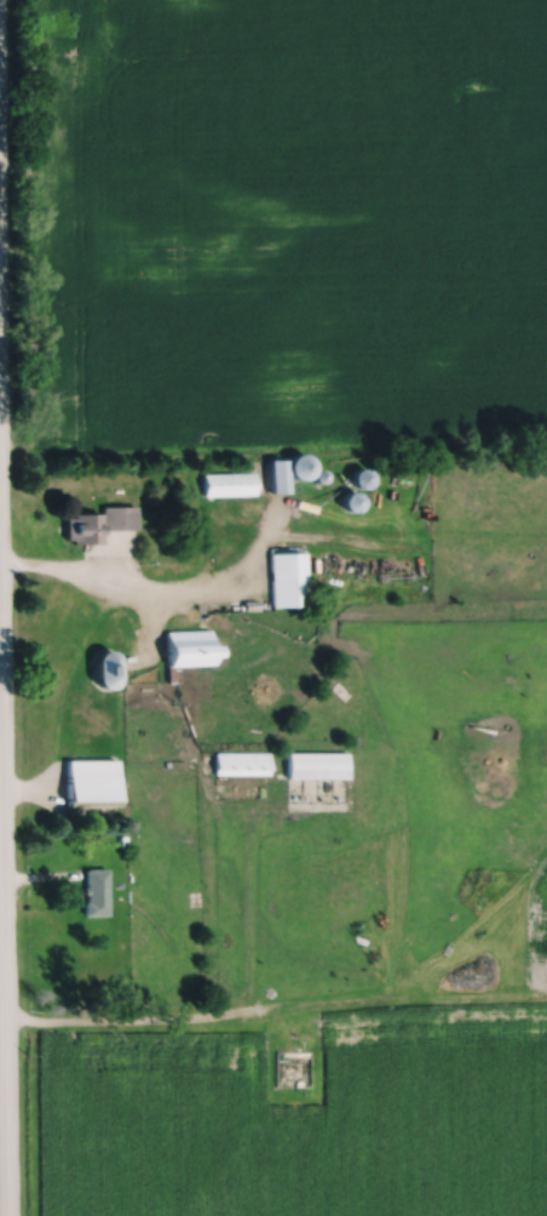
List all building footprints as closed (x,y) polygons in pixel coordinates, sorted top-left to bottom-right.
[(292,453),(290,457),(289,459),(288,463),(288,466),(289,469),(292,472),(294,474),(296,475),(300,476),(304,476),(306,475),(310,473),(312,472),(313,468),(315,466),(315,462),(313,458),(312,456),(310,453),(307,451),(304,450),(301,450),(298,451),(294,452),(292,453)] [(411,452),(411,463),(432,463),(433,452),(411,452)] [(270,457),(270,491),(288,491),(287,456),(270,457)] [(313,475),(315,478),(316,479),(317,479),(318,480),(321,480),(322,480),(323,479),(324,479),(326,478),(327,475),(327,474),(328,473),(327,470),(327,469),(326,468),(324,467),(323,466),(321,466),(319,466),(318,466),(316,467),(315,468),(313,469),(313,470),(313,473),(313,474),(313,475)] [(353,470),(352,473),(352,475),(352,478),(352,480),(353,483),(356,485),(357,486),(359,487),(362,487),(364,486),(367,486),(369,485),(370,483),(372,480),(373,478),(373,475),(372,473),(370,470),(369,469),(367,468),(364,467),(362,467),(359,467),(357,468),(355,469),(353,470)] [(203,473),(203,495),(255,492),(254,470),(203,473)] [(344,496),(342,497),(341,499),(341,502),(342,504),(344,507),(345,509),(347,510),(350,512),(352,512),(355,512),(357,510),(358,509),(361,507),(362,504),(362,502),(362,499),(362,497),(361,495),(358,493),(357,492),(355,491),(352,491),(350,491),(347,492),(345,493),(344,496)] [(100,521),(103,521),(103,506),(137,504),(137,529),(100,529),(100,521)] [(65,515),(65,538),(71,538),(71,542),(82,542),(82,544),(88,544),(88,542),(100,542),(100,529),(100,521),(100,512),(71,512),(71,515),(65,515)] [(270,547),(272,607),(307,606),(305,546),(270,547)] [(166,630),(167,664),(179,664),(212,663),(211,628),(166,630)] [(94,658),(96,656),(97,653),(98,652),(99,651),(102,650),(103,649),(105,649),(108,649),(110,649),(111,650),(114,651),(115,652),(116,655),(117,658),(119,676),(117,679),(116,681),(115,684),(113,685),(110,686),(109,687),(106,687),(104,686),(100,685),(98,684),(97,681),(96,679),(96,676),(94,658)] [(167,664),(168,683),(179,681),(179,664),(167,664)] [(214,752),(214,773),(269,773),(269,752),(214,752)] [(287,752),(287,777),(347,777),(347,752),(287,752)] [(67,759),(67,805),(117,804),(117,759),(67,759)] [(86,869),(86,889),(82,889),(82,894),(86,894),(86,902),(85,902),(85,915),(108,914),(106,868),(86,869)]
